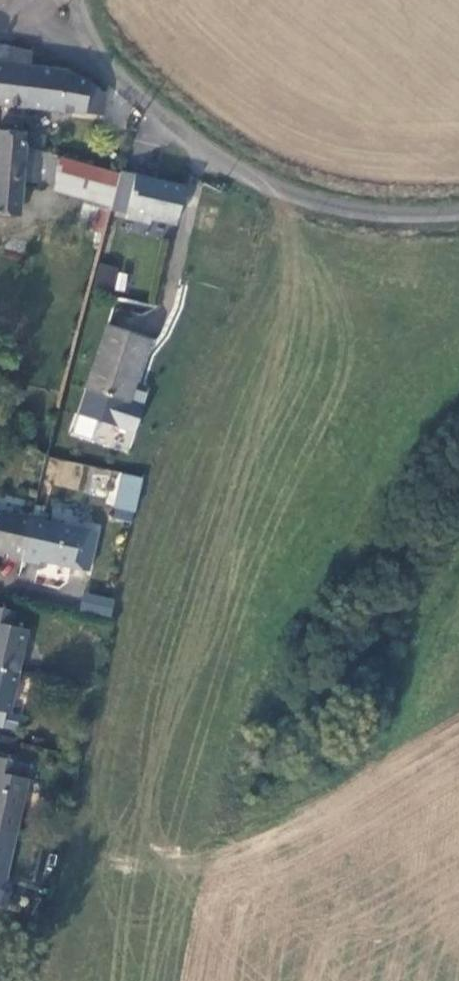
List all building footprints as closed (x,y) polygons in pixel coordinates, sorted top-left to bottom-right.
[(29,67),(30,52),(0,44),(0,64),(29,67)] [(0,64),(0,104),(24,107),(29,67),(0,64)] [(65,71),(29,67),(24,107),(102,116),(104,94),(89,81),(65,71)] [(22,130),(21,133),(21,145),(24,146),(40,151),(45,137),(22,130)] [(119,173),(40,151),(24,146),(21,145),(21,133),(0,131),(0,214),(18,216),(21,181),(55,183),(53,190),(83,200),(111,207),(119,173)] [(120,171),(119,173),(111,207),(110,210),(125,214),(135,175),(120,171)] [(183,186),(135,175),(125,214),(126,214),(125,219),(148,224),(149,219),(175,225),(183,186)] [(110,210),(111,207),(83,200),(76,228),(103,235),(110,210)] [(117,269),(99,264),(93,288),(110,293),(117,269)] [(147,338),(106,325),(86,388),(127,401),(147,338)] [(21,391),(6,386),(3,398),(18,402),(21,391)] [(141,478),(121,473),(114,508),(133,512),(141,478)] [(22,560),(32,518),(0,511),(0,552),(7,553),(6,557),(22,560)] [(32,518),(22,560),(38,564),(39,560),(88,571),(96,532),(32,518)] [(82,593),(80,612),(112,615),(114,596),(82,593)] [(19,672),(29,629),(12,626),(15,611),(0,607),(0,668),(19,672)] [(3,727),(6,713),(11,714),(20,672),(19,672),(0,668),(0,727),(3,727)] [(15,834),(27,779),(14,776),(17,761),(0,758),(0,831),(15,834)] [(31,764),(17,761),(14,776),(27,779),(31,764)] [(7,906),(10,891),(3,889),(15,834),(0,831),(0,905),(7,906)]
